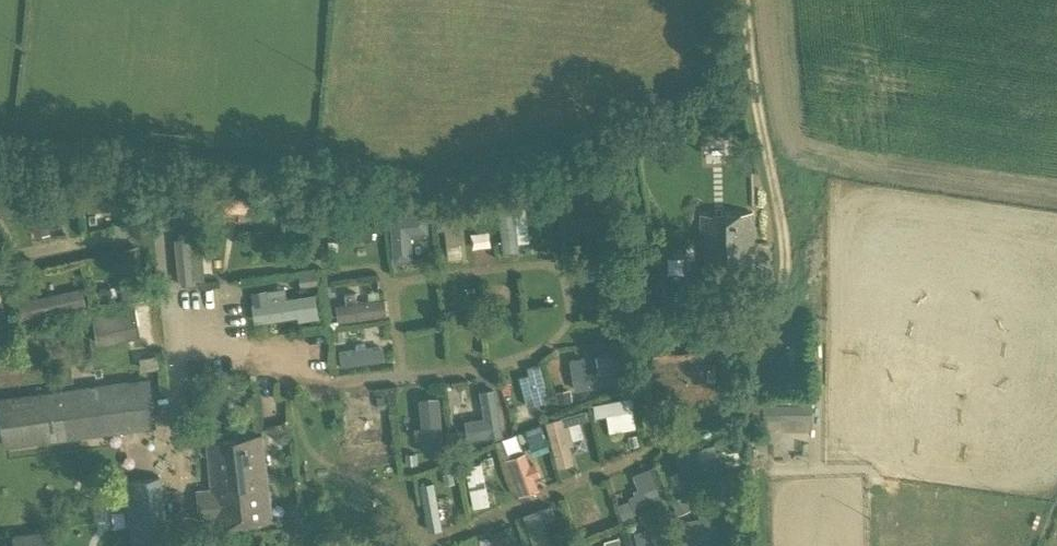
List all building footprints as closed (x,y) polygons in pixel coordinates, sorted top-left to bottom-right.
[(520,240),(531,239),(529,205),(513,206),(513,203),(500,203),(503,251),(520,250),(520,240)] [(33,213),(35,233),(48,232),(45,211),(33,213)] [(414,259),(414,231),(431,231),(430,212),(393,213),(394,260),(414,259)] [(757,280),(755,213),(702,214),(703,247),(704,247),(705,282),(757,280)] [(415,233),(416,257),(431,256),(430,232),(415,233)] [(177,235),(180,281),(202,280),(200,234),(177,235)] [(332,279),(339,321),(388,312),(380,271),(332,279)] [(122,298),(148,297),(147,277),(121,278),(122,298)] [(256,321),(320,314),(318,292),(287,296),(286,285),(252,289),(256,321)] [(21,301),(18,301),(22,318),(86,304),(82,287),(21,301)] [(97,344),(140,336),(136,310),(93,317),(97,344)] [(672,359),(674,397),(710,395),(707,340),(653,343),(654,359),(672,359)] [(339,351),(341,364),(387,358),(385,344),(339,351)] [(588,370),(616,368),(615,351),(587,353),(588,370)] [(158,354),(139,357),(141,370),(160,367),(158,354)] [(585,356),(572,357),(576,388),(617,383),(616,370),(587,373),(585,356)] [(541,362),(528,364),(529,374),(523,375),(527,405),(547,402),(541,362)] [(3,447),(122,431),(115,382),(0,398),(0,426),(3,447)] [(484,415),(473,416),(476,438),(506,433),(498,386),(480,389),(484,415)] [(556,391),(558,407),(573,404),(570,389),(556,391)] [(445,394),(421,395),(424,450),(447,449),(445,394)] [(596,416),(608,415),(610,430),(637,427),(634,396),(594,401),(596,416)] [(764,418),(812,417),(812,402),(764,403),(764,418)] [(347,413),(350,442),(392,437),(390,415),(365,418),(364,411),(347,413)] [(547,420),(557,467),(575,463),(570,439),(588,436),(583,413),(547,420)] [(525,429),(529,442),(545,437),(541,424),(525,429)] [(289,442),(287,428),(273,430),(274,439),(281,443),(289,442)] [(216,525),(271,519),(261,436),(207,443),(212,487),(195,489),(198,522),(216,520),(216,525)] [(503,460),(510,457),(504,439),(497,441),(503,460)] [(679,452),(680,479),(701,478),(700,451),(679,452)] [(416,453),(405,454),(406,464),(417,463),(416,453)] [(464,464),(469,486),(486,482),(481,460),(464,464)] [(657,463),(633,472),(640,490),(623,496),(628,509),(669,494),(657,463)] [(160,477),(125,481),(134,545),(169,545),(160,477)] [(423,480),(426,528),(443,527),(439,479),(423,480)] [(487,484),(470,487),(473,505),(491,503),(487,484)] [(533,539),(551,534),(542,506),(524,512),(533,539)] [(708,515),(688,517),(690,544),(710,543),(708,515)] [(491,530),(497,545),(524,537),(519,521),(491,530)] [(634,528),(638,545),(666,545),(661,522),(634,528)] [(49,530),(12,535),(13,545),(51,545),(49,530)] [(621,537),(585,545),(624,545),(621,537)]
